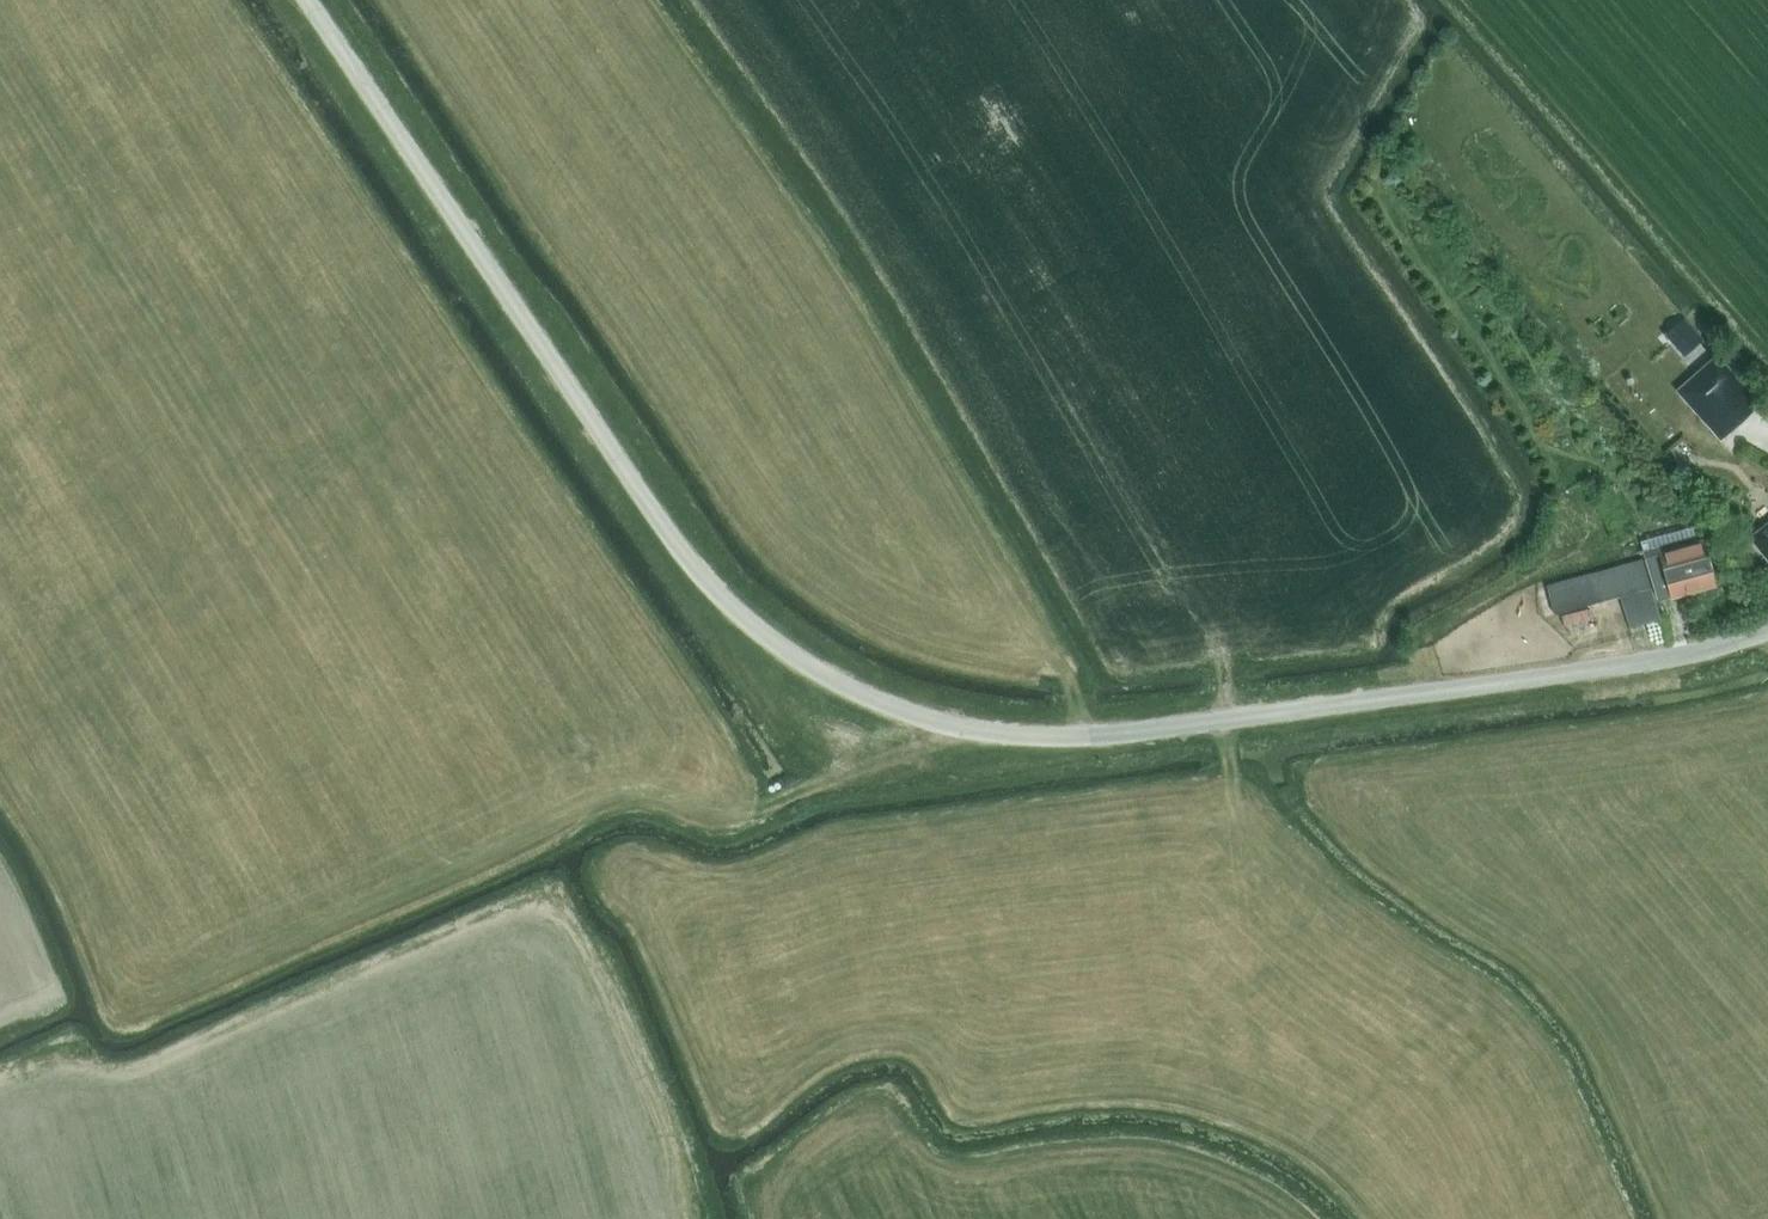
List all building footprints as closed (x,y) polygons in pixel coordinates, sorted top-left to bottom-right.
[(1696,347),(1703,339),(1683,319),(1669,333),(1679,343),(1685,337),(1696,347)] [(1759,403),(1715,354),(1674,391),(1718,440),(1759,403)] [(1752,538),(1767,557),(1767,524),(1752,538)] [(1656,600),(1714,583),(1707,559),(1702,543),(1644,559),(1656,600)] [(1629,627),(1660,619),(1643,559),(1546,586),(1555,615),(1620,596),(1629,627)]
